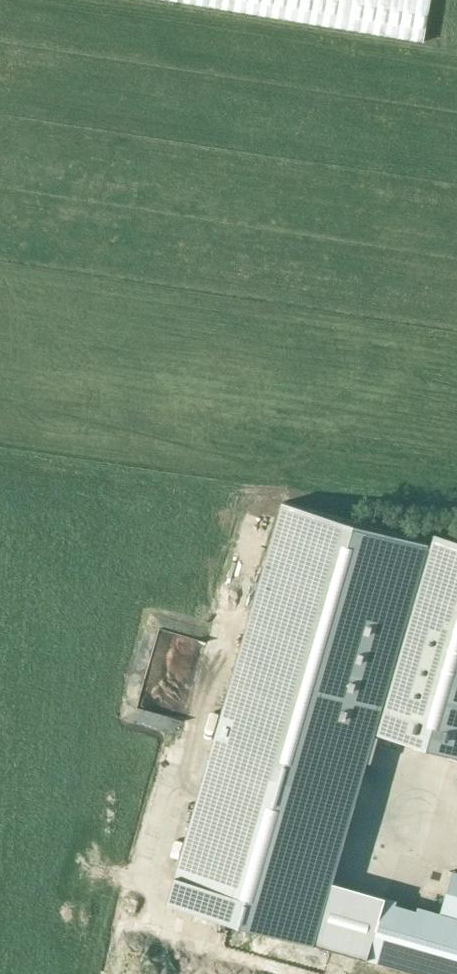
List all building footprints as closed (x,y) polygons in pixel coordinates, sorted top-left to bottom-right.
[(423,41),(430,0),(174,0),(423,41)] [(283,500),(173,896),(368,960),(388,891),(336,875),(375,731),(456,755),(456,538),(435,532),(432,543),(283,500)] [(240,552),(226,604),(240,608),(254,556),(240,552)] [(182,744),(197,749),(206,722),(191,716),(182,744)] [(450,890),(444,913),(388,897),(371,959),(421,973),(456,973),(456,870),(455,870),(450,890)]
